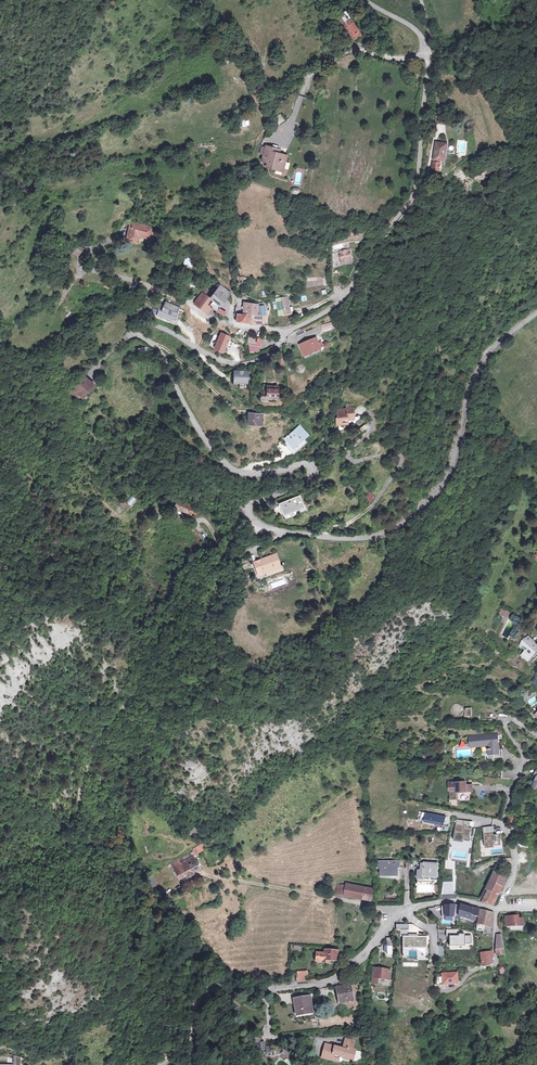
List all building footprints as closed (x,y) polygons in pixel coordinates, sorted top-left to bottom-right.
[(336,18),(350,41),(359,35),(358,33),(359,32),(346,12),(336,18)] [(281,114),(274,119),(279,125),(286,120),(281,114)] [(444,120),(444,118),(437,117),(437,120),(436,124),(443,125),(444,120)] [(448,145),(437,143),(434,161),(436,161),(435,164),(433,163),(432,171),(439,172),(440,165),(439,165),(439,161),(445,162),(448,145)] [(286,156),(279,154),(275,153),(277,149),(266,147),(262,162),(267,164),(266,168),(276,170),(276,167),(282,169),(283,169),(286,156)] [(154,228),(132,222),(127,240),(135,242),(137,235),(140,236),(155,240),(156,234),(153,233),(154,228)] [(81,245),(75,252),(77,254),(78,252),(80,254),(85,249),(81,245)] [(350,254),(341,256),(343,264),(352,261),(350,254)] [(221,287),(212,297),(205,291),(201,296),(195,304),(207,313),(211,307),(214,309),(216,311),(229,294),(221,287)] [(291,313),(288,297),(277,299),(279,310),(280,316),(291,313)] [(182,305),(165,298),(157,316),(175,323),(182,305)] [(266,313),(265,307),(264,307),(264,304),(260,303),(260,304),(260,305),(245,304),(244,304),(244,307),(236,306),(236,313),(244,314),(235,314),(234,318),(237,321),(249,323),(262,325),(262,323),(262,315),(266,315),(266,313)] [(224,317),(227,313),(219,308),(217,312),(224,317)] [(231,336),(220,332),(213,350),(223,354),(231,336)] [(264,338),(251,336),(249,344),(250,344),(261,346),(263,347),(264,338)] [(315,343),(300,346),(302,357),(317,354),(315,343)] [(234,371),(234,383),(248,383),(248,371),(234,371)] [(73,390),(78,395),(81,398),(94,384),(86,377),(73,390)] [(278,396),(278,386),(263,386),(263,391),(267,391),(267,396),(261,395),(261,401),(273,402),(273,396),(276,396),(278,396)] [(78,395),(73,390),(70,393),(76,398),(78,395)] [(347,417),(354,416),(354,413),(353,408),(338,410),(337,417),(335,418),(335,425),(348,423),(348,420),(347,417)] [(261,414),(250,413),(249,423),(261,424),(261,414)] [(367,422),(357,430),(360,434),(370,425),(367,422)] [(305,437),(308,435),(300,426),(287,437),(286,438),(288,441),(293,447),(297,444),(305,437)] [(288,441),(285,443),(294,453),(308,441),(305,437),(297,444),(293,447),(288,441)] [(371,502),(376,498),(371,492),(365,496),(371,502)] [(131,496),(126,503),(131,506),(136,499),(131,496)] [(284,515),(305,506),(300,496),(290,500),(289,499),(285,500),(285,502),(279,504),(284,515)] [(198,511),(177,501),(173,508),(195,519),(198,511)] [(274,569),(275,571),(281,569),(275,553),(253,561),(258,574),(268,570),(274,569)] [(508,612),(502,608),(500,612),(506,616),(508,612)] [(536,644),(531,639),(523,648),(529,653),(525,657),(533,663),(536,658),(536,646),(536,645),(536,644)] [(453,708),(452,709),(452,710),(452,711),(452,713),(452,714),(453,715),(453,716),(454,717),(456,718),(457,719),(458,719),(460,719),(461,718),(462,718),(463,717),(464,716),(465,715),(465,713),(465,712),(465,710),(465,709),(464,708),(463,707),(462,706),(461,706),(459,705),(458,705),(457,705),(455,706),(454,707),(453,708)] [(486,749),(488,749),(490,748),(490,752),(491,757),(495,756),(497,756),(496,752),(498,752),(498,746),(497,746),(497,744),(498,743),(499,743),(499,741),(497,740),(496,740),(496,739),(497,739),(497,737),(471,739),(471,746),(486,745),(486,748),(486,749)] [(497,756),(495,756),(495,760),(503,760),(503,751),(498,752),(496,752),(497,756)] [(450,784),(450,791),(457,791),(457,793),(471,793),(471,787),(466,787),(466,784),(457,784),(457,783),(450,784)] [(457,791),(450,791),(450,804),(458,803),(457,793),(457,791)] [(440,815),(426,812),(424,821),(445,825),(446,818),(439,816),(440,815)] [(464,820),(457,819),(454,839),(470,841),(472,828),(467,827),(467,825),(464,824),(464,820)] [(493,826),(483,827),(485,846),(501,844),(500,834),(494,835),(493,826)] [(198,832),(197,827),(189,829),(190,835),(198,832)] [(203,843),(197,846),(198,848),(194,851),(194,850),(182,856),(185,860),(180,862),(178,858),(171,862),(179,878),(200,868),(194,856),(200,852),(199,850),(204,847),(203,846),(203,843)] [(399,868),(401,868),(401,862),(390,862),(390,861),(378,862),(379,867),(381,867),(381,875),(399,874),(399,868)] [(426,879),(426,876),(437,877),(438,863),(421,863),(420,870),(418,869),(418,878),(426,881),(426,879)] [(492,878),(504,883),(507,877),(495,872),(492,878)] [(147,879),(151,887),(156,885),(153,876),(147,879)] [(486,891),(483,898),(494,904),(497,897),(504,883),(492,878),(486,891)] [(335,893),(345,895),(347,883),(337,881),(335,893)] [(347,883),(345,895),(372,900),(372,898),(374,888),(352,884),(347,883)] [(499,898),(497,897),(494,904),(483,898),(481,901),(494,905),(495,905),(499,898)] [(455,905),(444,905),(445,917),(454,917),(455,905)] [(470,919),(471,914),(478,915),(479,909),(472,908),(461,905),(458,916),(470,919)] [(477,922),(477,930),(483,932),(485,924),(492,926),(493,912),(480,909),(478,922),(477,922)] [(518,918),(518,916),(506,916),(506,925),(523,925),(523,918),(518,918)] [(459,936),(449,936),(450,947),(465,947),(465,944),(472,944),(471,935),(459,936)] [(428,937),(403,937),(403,949),(428,949),(428,937)] [(337,960),(337,951),(326,950),(325,953),(325,954),(324,954),(324,953),(318,952),(317,959),(325,960),(325,961),(330,961),(330,959),(337,960)] [(490,950),(481,953),(482,964),(492,963),(490,950)] [(390,970),(373,968),(372,977),(389,980),(390,970)] [(298,972),(299,982),(308,981),(307,971),(298,972)] [(457,972),(436,974),(435,985),(458,984),(457,972)] [(346,988),(337,990),(340,1003),(354,1000),(351,984),(346,985),(346,988)] [(302,1013),(313,1011),(310,996),(294,999),(297,1016),(303,1015),(302,1013)] [(325,1045),(322,1054),(338,1058),(339,1056),(343,1057),(343,1059),(355,1062),(357,1061),(358,1061),(360,1058),(353,1057),(354,1050),(352,1050),(354,1041),(345,1039),(343,1048),(339,1047),(339,1048),(335,1047),(325,1045)] [(276,1051),(276,1055),(281,1055),(282,1054),(283,1054),(286,1056),(289,1052),(284,1049),(283,1050),(279,1046),(275,1046),(275,1047),(274,1047),(274,1046),(273,1046),(272,1046),(271,1047),(270,1047),(266,1047),(266,1044),(264,1044),(264,1042),(261,1042),(258,1043),(259,1050),(260,1050),(260,1055),(266,1054),(266,1056),(271,1056),(271,1051),(276,1051)]
